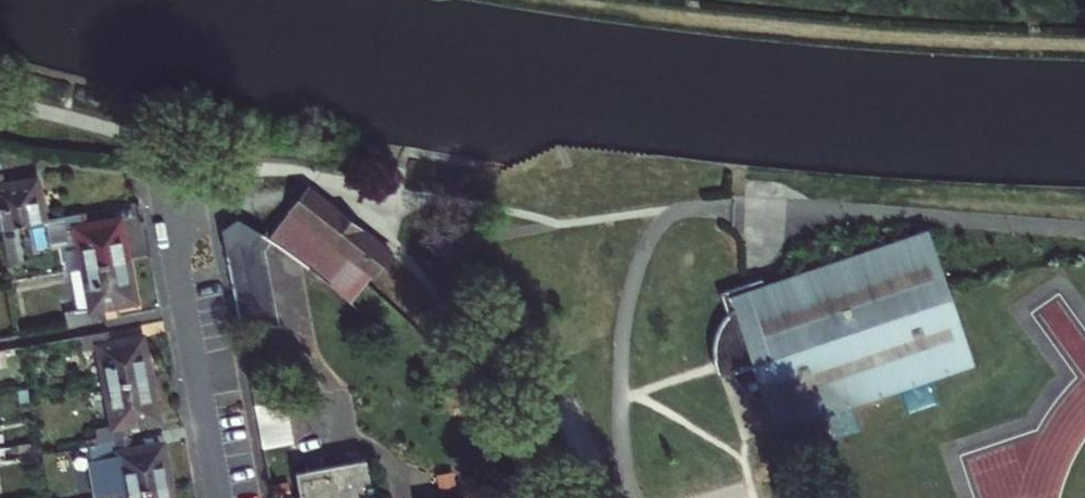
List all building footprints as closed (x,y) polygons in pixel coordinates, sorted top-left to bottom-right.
[(39,179),(6,184),(4,171),(0,172),(0,226),(1,226),(47,218),(39,179)] [(307,190),(291,212),(373,275),(389,253),(307,190)] [(63,231),(71,270),(130,260),(122,219),(90,225),(88,211),(60,216),(49,218),(52,234),(63,231)] [(291,212),(270,239),(295,256),(308,265),(327,280),(338,291),(350,303),(373,275),(291,212)] [(278,326),(261,234),(237,219),(221,230),(240,332),(266,328),(278,326)] [(967,366),(940,282),(924,233),(761,285),(745,291),(743,283),(716,292),(722,312),(722,313),(717,317),(713,322),(709,327),(707,332),(719,354),(735,384),(739,393),(741,394),(746,397),(752,399),(758,400),(761,407),(769,431),(967,366)] [(130,260),(71,270),(78,311),(67,313),(71,328),(108,322),(105,307),(137,301),(130,260)] [(759,277),(743,283),(745,291),(761,285),(759,277)] [(305,295),(296,295),(296,312),(282,312),(283,325),(306,324),(305,295)] [(106,388),(152,379),(144,339),(112,345),(109,332),(82,337),(85,350),(98,347),(106,388)] [(719,354),(707,332),(705,339),(705,345),(706,352),(708,358),(719,354)] [(724,371),(719,354),(708,358),(713,374),(724,371)] [(719,354),(724,371),(726,376),(728,381),(732,386),(736,390),(739,393),(735,384),(719,354)] [(152,379),(106,388),(112,421),(93,425),(97,444),(130,438),(128,425),(159,419),(152,379)] [(280,380),(250,386),(258,427),(288,422),(280,380)] [(292,452),(300,497),(301,497),(391,481),(382,434),(292,452)] [(97,444),(90,445),(93,460),(102,459),(108,497),(125,494),(172,486),(165,447),(133,453),(130,438),(97,444)] [(172,486),(125,494),(125,497),(175,497),(172,486)]
